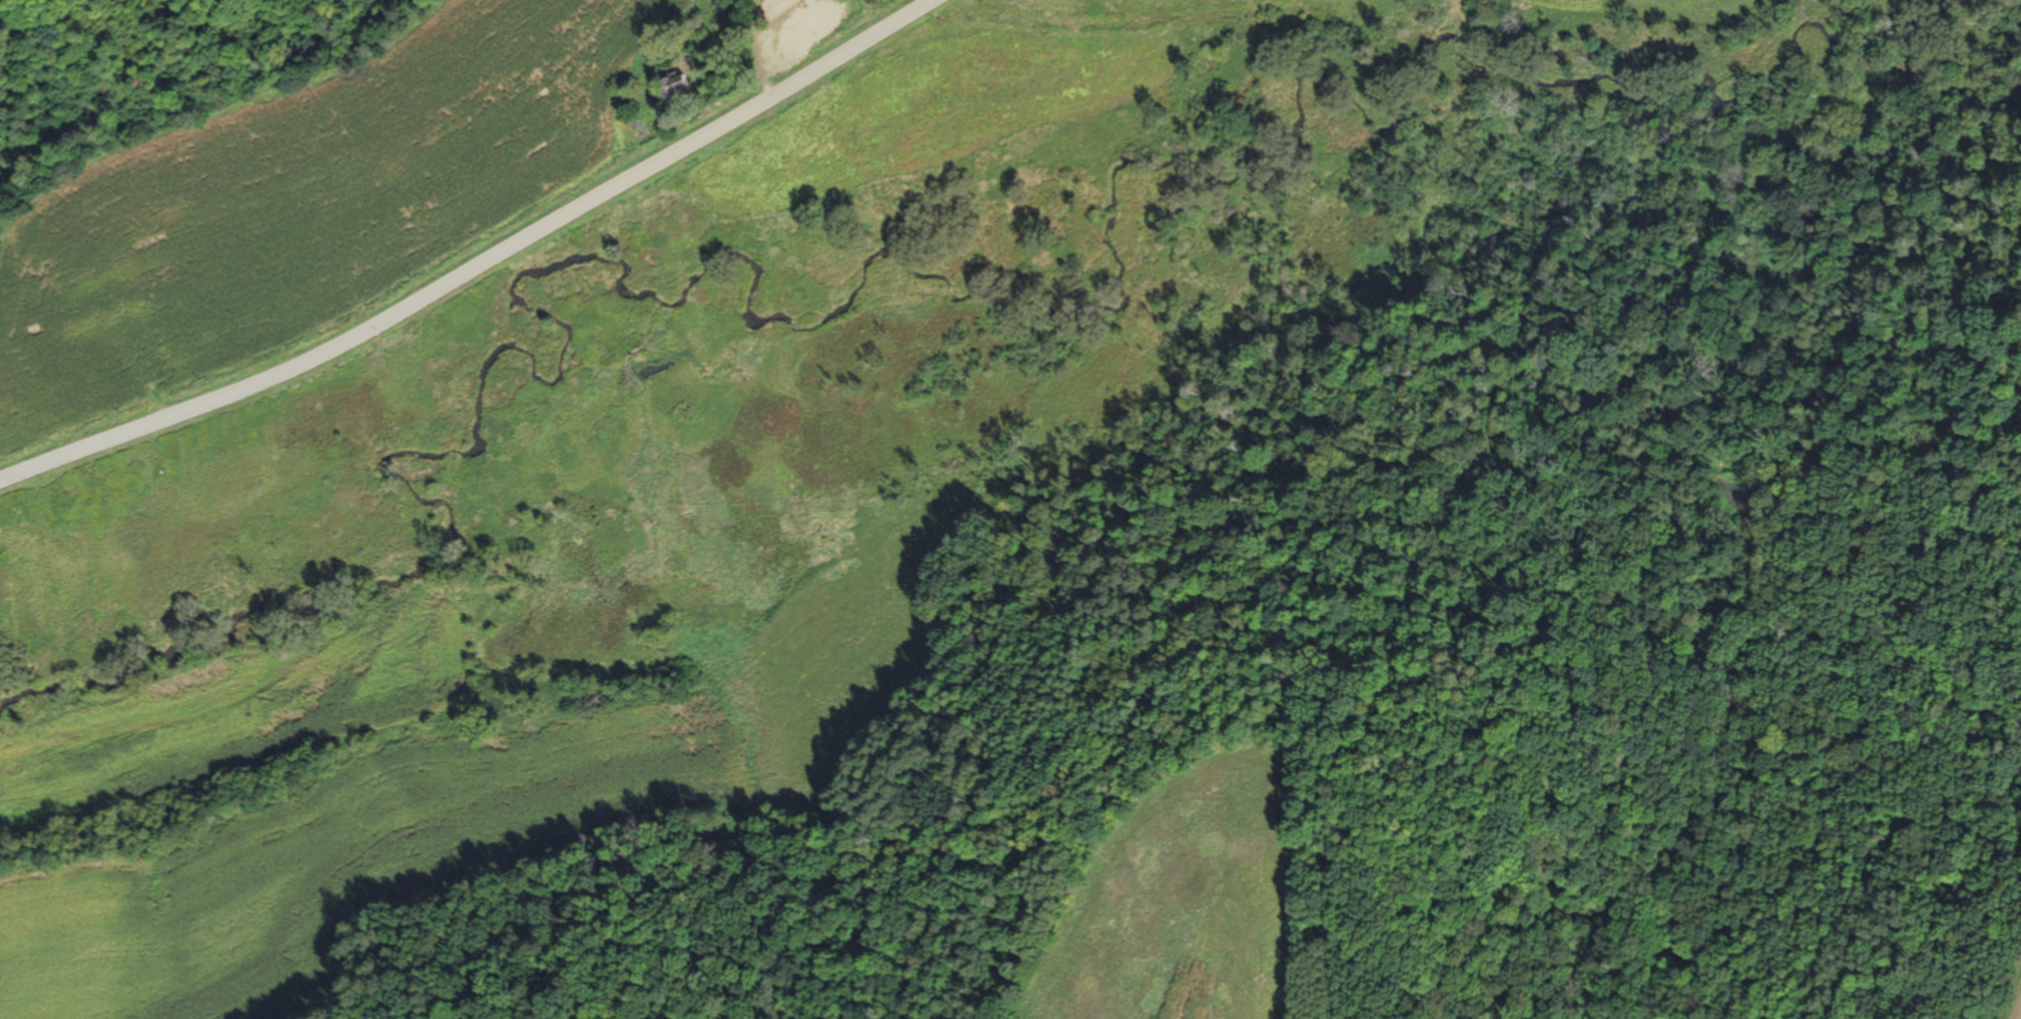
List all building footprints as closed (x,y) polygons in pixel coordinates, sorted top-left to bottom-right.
[(776,58),(784,73),(794,68),(786,52),(776,58)] [(666,100),(692,90),(684,70),(658,80),(666,100)]
